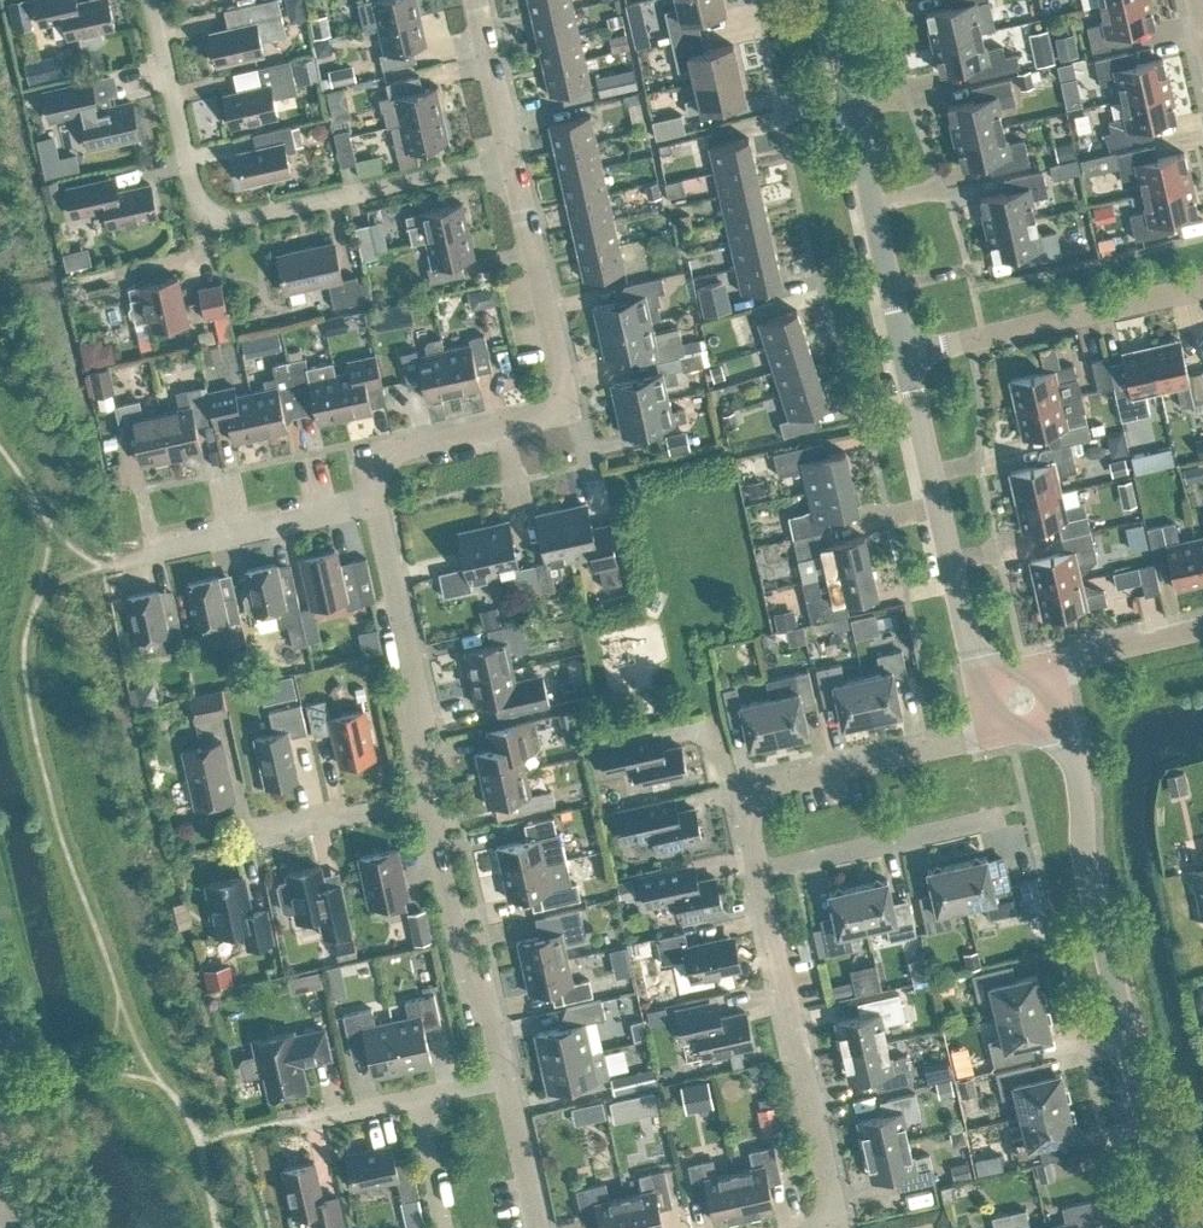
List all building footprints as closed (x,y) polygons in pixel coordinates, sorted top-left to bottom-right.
[(26,0),(10,0),(16,28),(32,25),(26,0)] [(69,0),(35,0),(40,23),(63,17),(67,34),(79,32),(81,43),(89,44),(97,43),(103,37),(101,27),(114,24),(109,0),(74,0),(69,1),(69,0)] [(209,30),(216,61),(263,50),(260,38),(285,33),(278,0),(254,0),(242,3),(241,3),(245,22),(209,30)] [(420,14),(416,0),(356,0),(355,0),(360,23),(377,20),(377,24),(420,14)] [(573,5),(571,0),(529,0),(532,15),(573,5)] [(654,38),(646,0),(630,0),(639,41),(654,38)] [(700,32),(696,15),(725,8),(723,0),(676,0),(677,5),(664,8),(671,38),(700,32)] [(926,10),(932,40),(980,29),(995,25),(989,0),(958,0),(958,3),(926,10)] [(1099,2),(1103,20),(1086,24),(1092,49),(1124,41),(1121,28),(1154,21),(1149,0),(1108,0),(1099,2)] [(538,40),(579,31),(573,5),(532,15),(538,40)] [(620,12),(605,16),(607,26),(622,22),(620,12)] [(420,14),(377,24),(384,50),(379,52),(382,67),(416,59),(412,44),(426,41),(420,14)] [(1049,27),(1034,31),(1041,59),(1056,55),(1049,27)] [(980,29),(932,40),(939,69),(972,62),(975,75),(1019,65),(1016,51),(1004,54),(1001,43),(984,47),(980,29)] [(543,66),(584,57),(579,31),(538,40),(543,66)] [(629,47),(626,31),(608,35),(611,50),(629,47)] [(694,80),(739,70),(733,42),(704,48),(700,32),(671,38),(678,68),(691,65),(694,80)] [(1058,57),(1076,53),(1072,32),(1054,35),(1058,57)] [(1121,96),(1168,85),(1162,56),(1129,63),(1126,50),(1094,57),(1100,82),(1117,78),(1121,96)] [(62,73),(58,52),(24,59),(29,80),(62,73)] [(297,60),(293,60),(298,83),(320,78),(318,68),(315,56),(297,60)] [(230,123),(277,112),(273,96),(297,90),(290,57),(256,65),(261,83),(223,92),(230,123)] [(584,57),(543,66),(549,92),(590,83),(584,57)] [(334,82),(357,77),(354,61),(330,67),(332,73),(334,82)] [(599,94),(638,85),(634,66),(595,75),(599,94)] [(117,67),(97,72),(103,92),(123,87),(117,67)] [(1019,86),(1032,83),(1028,68),(1016,71),(1019,86)] [(739,70),(694,80),(697,95),(684,98),(687,111),(745,98),(739,70)] [(332,73),(322,75),(325,84),(334,82),(332,73)] [(390,123),(442,112),(436,84),(422,87),(419,73),(385,80),(388,93),(379,95),(381,107),(387,106),(390,123)] [(954,134),(1002,123),(998,105),(1015,101),(1009,76),(977,84),(980,97),(947,104),(954,134)] [(97,106),(91,81),(65,87),(65,84),(43,89),(49,114),(81,107),(82,110),(81,110),(89,145),(139,134),(131,99),(97,106)] [(326,88),(333,118),(351,114),(344,84),(326,88)] [(1168,85),(1121,96),(1125,115),(1108,118),(1110,129),(1104,131),(1108,144),(1146,136),(1143,122),(1175,115),(1168,85)] [(442,112),(390,123),(396,150),(406,148),(406,149),(448,139),(442,112)] [(655,136),(685,129),(681,112),(652,118),(655,136)] [(554,148),(595,139),(589,113),(549,122),(554,148)] [(244,181),(291,170),(286,149),(296,147),(290,123),(252,132),(256,146),(236,150),(244,181)] [(1002,123),(954,134),(961,163),(993,156),(996,169),(1029,162),(1023,137),(1006,141),(1002,123)] [(37,132),(46,171),(84,163),(80,146),(62,150),(57,127),(37,132)] [(341,163),(356,160),(348,127),(333,130),(341,163)] [(714,168),(753,159),(748,135),(708,144),(714,168)] [(560,174),(601,164),(595,139),(554,148),(560,174)] [(673,157),(669,140),(657,143),(661,159),(673,157)] [(1142,190),(1190,179),(1183,150),(1150,157),(1147,144),(1115,151),(1121,176),(1138,172),(1142,190)] [(719,193),(759,184),(753,159),(714,168),(719,193)] [(1052,176),(1065,173),(1062,159),(1048,162),(1052,176)] [(566,199),(607,190),(601,164),(560,174),(566,199)] [(986,225),(1034,214),(1030,197),(1047,193),(1042,168),(1009,175),(1012,189),(980,196),(986,225)] [(149,181),(112,190),(109,176),(65,186),(71,214),(106,206),(109,223),(156,212),(149,181)] [(61,195),(57,177),(41,181),(45,199),(61,195)] [(661,194),(657,178),(645,181),(649,197),(661,194)] [(1190,179),(1142,190),(1146,209),(1129,212),(1135,237),(1167,230),(1164,216),(1196,209),(1190,179)] [(725,217),(764,208),(759,184),(719,193),(725,217)] [(572,225),(613,216),(607,190),(566,199),(572,225)] [(425,237),(468,227),(462,200),(405,213),(411,240),(425,237)] [(730,241),(770,232),(764,208),(725,217),(730,241)] [(1034,214),(986,225),(993,255),(1026,248),(1029,261),(1060,254),(1055,229),(1038,233),(1034,214)] [(578,251),(618,242),(613,216),(572,225),(578,251)] [(362,257),(377,254),(369,221),(354,224),(362,257)] [(474,255),(468,227),(425,237),(432,264),(427,265),(430,280),(464,272),(460,258),(474,255)] [(736,266),(775,257),(770,232),(730,241),(736,266)] [(1116,247),(1113,233),(1095,237),(1098,251),(1116,247)] [(341,276),(333,239),(277,251),(285,290),(328,280),(333,305),(362,298),(356,273),(341,276)] [(618,242),(578,251),(583,277),(624,267),(618,242)] [(67,267),(91,261),(87,244),(63,250),(67,267)] [(775,257),(736,266),(741,290),(781,281),(775,257)] [(188,320),(177,274),(127,285),(130,301),(127,306),(129,312),(133,314),(134,320),(145,317),(148,329),(188,320)] [(600,329),(648,318),(660,315),(657,302),(660,302),(658,291),(664,289),(661,275),(624,283),(627,297),(595,304),(600,329)] [(725,279),(696,285),(702,313),(730,308),(725,279)] [(472,285),(475,299),(501,294),(498,280),(472,285)] [(205,316),(227,311),(221,281),(198,286),(205,316)] [(766,344),(804,331),(796,307),(758,320),(766,344)] [(648,318),(600,329),(606,354),(652,343),(656,358),(684,351),(678,326),(651,332),(648,318)] [(281,325),(245,332),(248,349),(284,342),(281,325)] [(773,368),(812,355),(804,331),(766,344),(773,368)] [(443,347),(453,391),(480,385),(477,370),(491,367),(484,332),(468,336),(470,342),(443,347)] [(103,341),(101,334),(79,340),(85,366),(116,358),(111,339),(103,341)] [(453,391),(443,347),(440,334),(427,337),(424,342),(426,351),(417,353),(415,347),(400,351),(408,386),(422,382),(425,397),(453,391)] [(1201,368),(1186,372),(1178,337),(1149,344),(1159,387),(1175,383),(1180,404),(1202,398),(1202,376),(1201,368)] [(222,357),(219,342),(202,345),(205,361),(222,357)] [(1143,390),(1159,387),(1149,344),(1120,351),(1128,385),(1113,389),(1120,417),(1148,411),(1143,390)] [(200,361),(196,346),(177,350),(180,366),(200,361)] [(335,371),(345,415),(372,409),(367,385),(381,382),(375,352),(348,358),(350,368),(335,371)] [(345,415),(335,371),(332,358),(307,364),(305,355),(288,358),(295,390),(310,387),(318,421),(345,415)] [(781,391),(819,379),(812,355),(773,368),(781,391)] [(1097,387),(1112,384),(1106,355),(1090,359),(1097,387)] [(280,393),(295,390),(288,358),(273,361),(275,374),(263,377),(265,387),(251,390),(260,433),(287,427),(280,393)] [(93,393),(114,389),(109,363),(88,368),(88,370),(84,371),(89,392),(93,391),(93,393)] [(712,378),(724,375),(721,363),(709,366),(712,378)] [(1016,406),(1081,391),(1077,375),(1075,376),(1072,363),(1009,377),(1016,406)] [(617,406),(666,395),(663,383),(678,379),(675,368),(612,382),(617,406)] [(807,410),(827,403),(819,379),(781,391),(789,415),(779,418),(784,433),(811,424),(807,410)] [(260,433),(251,390),(236,393),(234,383),(207,389),(214,423),(229,420),(233,439),(260,433)] [(193,416),(207,413),(200,384),(175,390),(178,407),(142,415),(139,398),(115,403),(122,438),(136,435),(141,459),(200,446),(193,416)] [(1081,391),(1016,406),(1022,435),(1057,427),(1060,442),(1089,436),(1082,408),(1084,407),(1081,391)] [(666,395),(617,406),(623,432),(687,418),(684,406),(669,410),(666,395)] [(733,411),(722,415),(726,428),(737,425),(733,411)] [(1101,428),(1102,465),(1128,464),(1127,427),(1101,428)] [(669,450),(689,446),(685,429),(665,433),(669,450)] [(806,488),(850,477),(844,448),(813,455),(810,441),(772,449),(777,472),(801,467),(806,488)] [(1016,498),(1058,489),(1055,473),(1075,468),(1069,441),(1060,443),(1060,442),(1040,447),(1043,462),(1009,469),(1016,498)] [(1137,465),(1175,460),(1173,443),(1135,448),(1137,465)] [(765,491),(762,477),(746,481),(749,495),(765,491)] [(791,535),(829,527),(826,513),(857,506),(850,477),(806,488),(810,508),(786,513),(791,535)] [(1136,502),(1130,477),(1116,480),(1122,505),(1136,502)] [(1060,535),(1089,528),(1082,500),(1079,501),(1075,485),(1058,489),(1016,498),(1022,528),(1057,520),(1060,535)] [(561,507),(572,555),(585,552),(588,567),(598,565),(603,585),(621,581),(607,520),(590,523),(586,502),(561,507)] [(558,558),(572,555),(561,507),(536,513),(546,559),(533,562),(539,591),(554,587),(551,575),(562,573),(558,558)] [(539,591),(533,562),(518,566),(508,519),(483,524),(494,572),(507,570),(510,584),(520,582),(523,594),(539,591)] [(1202,579),(1193,537),(1177,540),(1173,520),(1145,526),(1151,555),(1166,551),(1174,586),(1202,579)] [(469,578),(494,572),(483,524),(458,530),(466,564),(438,570),(443,594),(471,587),(469,578)] [(801,578),(870,562),(864,533),(832,540),(829,527),(791,535),(801,578)] [(1036,587),(1081,576),(1080,573),(1095,557),(1092,544),(1089,528),(1060,535),(1063,550),(1029,557),(1036,587)] [(1193,537),(1202,579),(1202,534),(1193,537)] [(335,547),(301,555),(312,605),(344,597),(346,606),(363,602),(362,600),(375,597),(366,555),(338,561),(335,547)] [(1143,593),(1159,589),(1152,560),(1137,564),(1143,593)] [(275,561),(246,567),(251,589),(245,590),(243,595),(245,607),(250,611),(255,609),(256,611),(274,607),(278,624),(288,622),(292,641),(306,638),(296,590),(282,593),(275,561)] [(877,591),(870,562),(801,578),(810,620),(848,612),(845,598),(877,591)] [(216,573),(188,579),(197,624),(222,618),(227,641),(245,637),(238,604),(224,607),(216,573)] [(1081,576),(1036,587),(1042,616),(1105,601),(1102,588),(1082,579),(1081,576)] [(157,587),(128,593),(138,637),(157,633),(160,650),(170,648),(184,644),(178,616),(164,619),(157,587)] [(502,622),(497,603),(478,608),(483,626),(502,622)] [(858,630),(882,627),(879,607),(855,611),(858,630)] [(470,675),(512,665),(508,650),(534,644),(528,617),(500,624),(486,627),(490,641),(464,647),(470,675)] [(861,674),(871,716),(900,710),(894,680),(907,677),(900,648),(876,653),(879,670),(861,674)] [(249,677),(244,655),(222,660),(226,681),(249,677)] [(871,716),(861,674),(844,678),(840,661),(815,667),(821,696),(835,693),(841,723),(871,716)] [(512,665),(470,675),(476,702),(494,698),(497,713),(516,709),(547,702),(541,676),(515,681),(512,665)] [(768,695),(777,737),(807,731),(800,701),(814,698),(807,668),(764,678),(768,695)] [(281,696),(297,693),(292,670),(276,674),(281,696)] [(136,685),(128,687),(132,706),(157,700),(156,697),(158,696),(154,678),(135,682),(136,685)] [(777,737),(768,695),(739,701),(735,684),(721,687),(728,717),(741,714),(748,744),(777,737)] [(193,718),(226,711),(221,687),(188,694),(193,718)] [(328,715),(324,697),(305,701),(312,733),(331,728),(339,761),(374,753),(363,707),(328,715)] [(265,783),(297,776),(287,734),(306,730),(299,701),(267,708),(273,730),(254,735),(265,783)] [(580,739),(573,708),(558,711),(565,743),(580,739)] [(480,776),(524,766),(521,752),(540,748),(533,717),(485,727),(489,746),(474,750),(480,776)] [(663,747),(660,730),(634,736),(599,744),(605,772),(638,765),(642,784),(687,774),(680,743),(663,747)] [(195,805),(234,796),(221,739),(183,748),(195,805)] [(524,766),(480,776),(486,802),(517,795),(520,809),(553,802),(550,787),(530,792),(524,766)] [(675,842),(701,836),(694,805),(678,809),(674,794),(616,807),(624,840),(653,833),(656,850),(676,846),(675,842)] [(501,870),(545,860),(565,855),(559,831),(556,831),(552,815),(523,822),(527,837),(495,844),(501,870)] [(405,906),(403,895),(406,894),(395,846),(359,854),(370,902),(384,899),(386,910),(405,906)] [(956,861),(965,903),(983,899),(987,916),(1015,910),(1009,880),(992,884),(985,854),(956,861)] [(545,860),(501,870),(507,897),(538,890),(542,905),(579,897),(576,881),(551,886),(545,860)] [(926,929),(952,924),(948,906),(965,903),(956,861),(926,867),(933,897),(919,900),(926,929)] [(698,878),(694,862),(638,874),(645,903),(675,896),(679,914),(721,905),(714,874),(698,878)] [(338,869),(321,872),(319,863),(286,871),(288,877),(279,879),(276,884),(281,909),(286,911),(295,909),(297,918),(318,913),(322,934),(351,927),(338,869)] [(1183,869),(1188,890),(1195,889),(1201,913),(1189,916),(1190,917),(1202,914),(1202,865),(1183,869)] [(250,910),(242,873),(206,882),(212,909),(209,910),(214,932),(242,926),(247,946),(273,940),(265,907),(250,910)] [(616,879),(620,895),(634,892),(631,876),(616,879)] [(857,883),(866,925),(884,921),(888,938),(915,932),(909,902),(893,906),(886,876),(857,883)] [(848,929),(866,925),(857,883),(827,889),(834,919),(821,922),(827,951),(852,946),(848,929)] [(522,964),(567,955),(563,940),(585,935),(578,905),(544,913),(548,931),(516,938),(522,964)] [(413,941),(430,938),(424,909),(407,913),(413,941)] [(655,936),(661,961),(672,959),(676,977),(689,975),(690,980),(710,975),(709,971),(735,965),(727,934),(686,943),(683,929),(655,936)] [(338,957),(357,953),(353,936),(334,940),(338,957)] [(980,964),(977,948),(962,951),(966,968),(980,964)] [(582,951),(567,955),(522,964),(528,991),(559,984),(563,999),(592,992),(582,951)] [(207,985),(233,980),(229,961),(203,967),(207,985)] [(347,992),(340,961),(323,965),(330,995),(347,992)] [(996,1014),(1043,1003),(1035,971),(1009,977),(1006,963),(971,972),(977,997),(991,994),(996,1014)] [(735,986),(732,973),(718,977),(721,989),(735,986)] [(953,980),(948,973),(933,977),(936,992),(953,988),(953,980)] [(842,1048),(885,1038),(881,1021),(904,1016),(898,990),(862,998),(866,1012),(836,1018),(842,1048)] [(391,1020),(401,1064),(430,1058),(423,1026),(439,1022),(433,991),(404,998),(408,1017),(391,1020)] [(543,1059),(592,1048),(586,1019),(605,1014),(601,996),(564,1005),(568,1023),(537,1030),(543,1059)] [(722,1013),(719,997),(675,1007),(681,1035),(698,1031),(703,1053),(752,1043),(744,1009),(722,1013)] [(1043,1003),(996,1014),(1001,1034),(987,1038),(993,1063),(1028,1054),(1025,1040),(1050,1034),(1043,1003)] [(401,1064),(391,1020),(375,1024),(370,1005),(342,1012),(349,1042),(365,1039),(372,1071),(401,1064)] [(664,1020),(660,1005),(644,1008),(648,1023),(664,1020)] [(644,1035),(641,1019),(628,1022),(632,1038),(644,1035)] [(330,1054),(324,1025),(294,1032),(293,1028),(252,1037),(256,1051),(242,1054),(239,1060),(241,1071),(246,1074),(264,1069),(270,1094),(306,1086),(301,1061),(330,1054)] [(885,1038),(842,1048),(849,1077),(879,1071),(882,1086),(912,1079),(906,1053),(889,1057),(885,1038)] [(592,1048),(543,1059),(550,1088),(608,1074),(610,1072),(605,1049),(600,1046),(592,1048)] [(967,1071),(964,1058),(952,1061),(955,1074),(967,1071)] [(773,1080),(769,1059),(748,1063),(751,1077),(757,1076),(759,1083),(773,1080)] [(1019,1112),(1067,1101),(1059,1069),(1033,1076),(1030,1062),(994,1070),(1001,1095),(1015,1092),(1019,1112)] [(614,1091),(657,1081),(653,1065),(610,1075),(614,1091)] [(960,1094),(976,1091),(973,1074),(957,1078),(960,1094)] [(685,1110),(713,1104),(708,1078),(680,1083),(685,1110)] [(953,1092),(950,1078),(936,1082),(939,1095),(953,1092)] [(619,1116),(645,1111),(640,1089),(615,1094),(619,1116)] [(865,1147),(907,1137),(903,1118),(920,1114),(914,1090),(885,1097),(888,1111),(858,1117),(865,1147)] [(775,1103),(772,1093),(758,1097),(760,1106),(756,1107),(762,1133),(782,1129),(776,1103),(775,1103)] [(604,1114),(601,1099),(589,1102),(592,1117),(604,1114)] [(1067,1101),(1019,1112),(1024,1132),(1010,1136),(1017,1165),(1052,1156),(1048,1139),(1074,1132),(1067,1101)] [(949,1129),(952,1144),(966,1141),(963,1126),(949,1129)] [(907,1137),(865,1147),(871,1176),(901,1170),(905,1185),(934,1178),(928,1151),(911,1155),(907,1137)] [(393,1155),(390,1141),(345,1151),(352,1185),(396,1175),(401,1198),(418,1194),(409,1152),(393,1155)] [(733,1169),(743,1211),(772,1205),(766,1175),(779,1172),(772,1143),(748,1148),(752,1165),(733,1169)] [(1060,1172),(1097,1161),(1092,1144),(1055,1155),(1060,1172)] [(743,1211),(733,1169),(717,1173),(713,1156),(687,1162),(693,1191),(707,1188),(713,1218),(743,1211)] [(322,1196),(314,1159),(283,1166),(293,1213),(310,1209),(314,1227),(342,1221),(336,1193),(322,1196)] [(968,1159),(951,1163),(954,1178),(972,1173),(968,1159)] [(1054,1176),(1050,1159),(1035,1162),(1039,1180),(1054,1176)] [(632,1227),(663,1227),(656,1199),(670,1196),(663,1167),(638,1173),(642,1190),(624,1194),(632,1227)] [(624,1194),(610,1197),(606,1180),(575,1187),(582,1216),(597,1213),(601,1227),(632,1227),(624,1194)] [(943,1197),(956,1194),(953,1181),(940,1184),(943,1197)] [(1046,1227),(1095,1227),(1089,1199),(1061,1205),(1065,1222),(1046,1226),(1046,1227)] [(1025,1207),(991,1215),(994,1227),(1030,1227),(1025,1207)] [(422,1214),(404,1218),(407,1227),(426,1227),(422,1214)]
